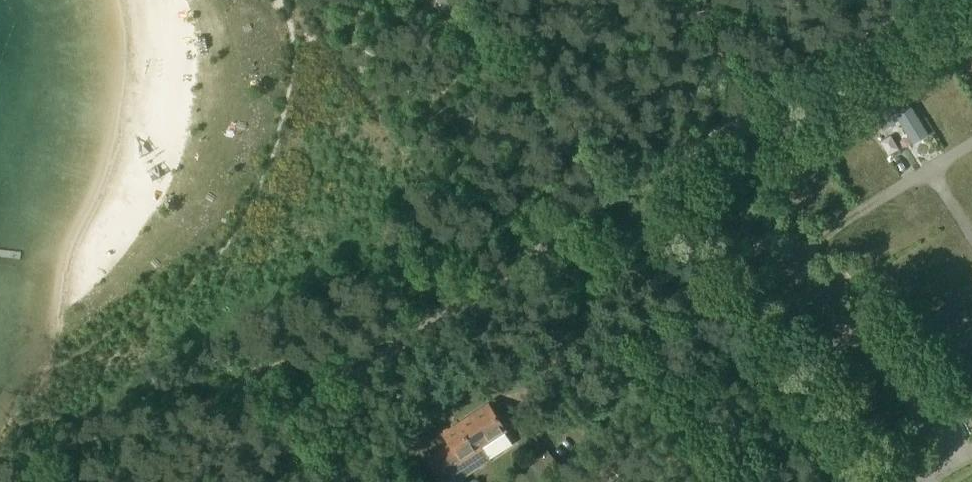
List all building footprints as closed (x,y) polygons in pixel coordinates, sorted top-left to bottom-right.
[(878,130),(898,120),(910,143),(927,133),(905,94),(869,114),(878,130)] [(443,481),(457,481),(487,464),(486,462),(512,445),(504,432),(488,404),(444,434),(451,444),(428,459),(443,481)] [(892,438),(886,443),(893,452),(900,447),(892,438)]
